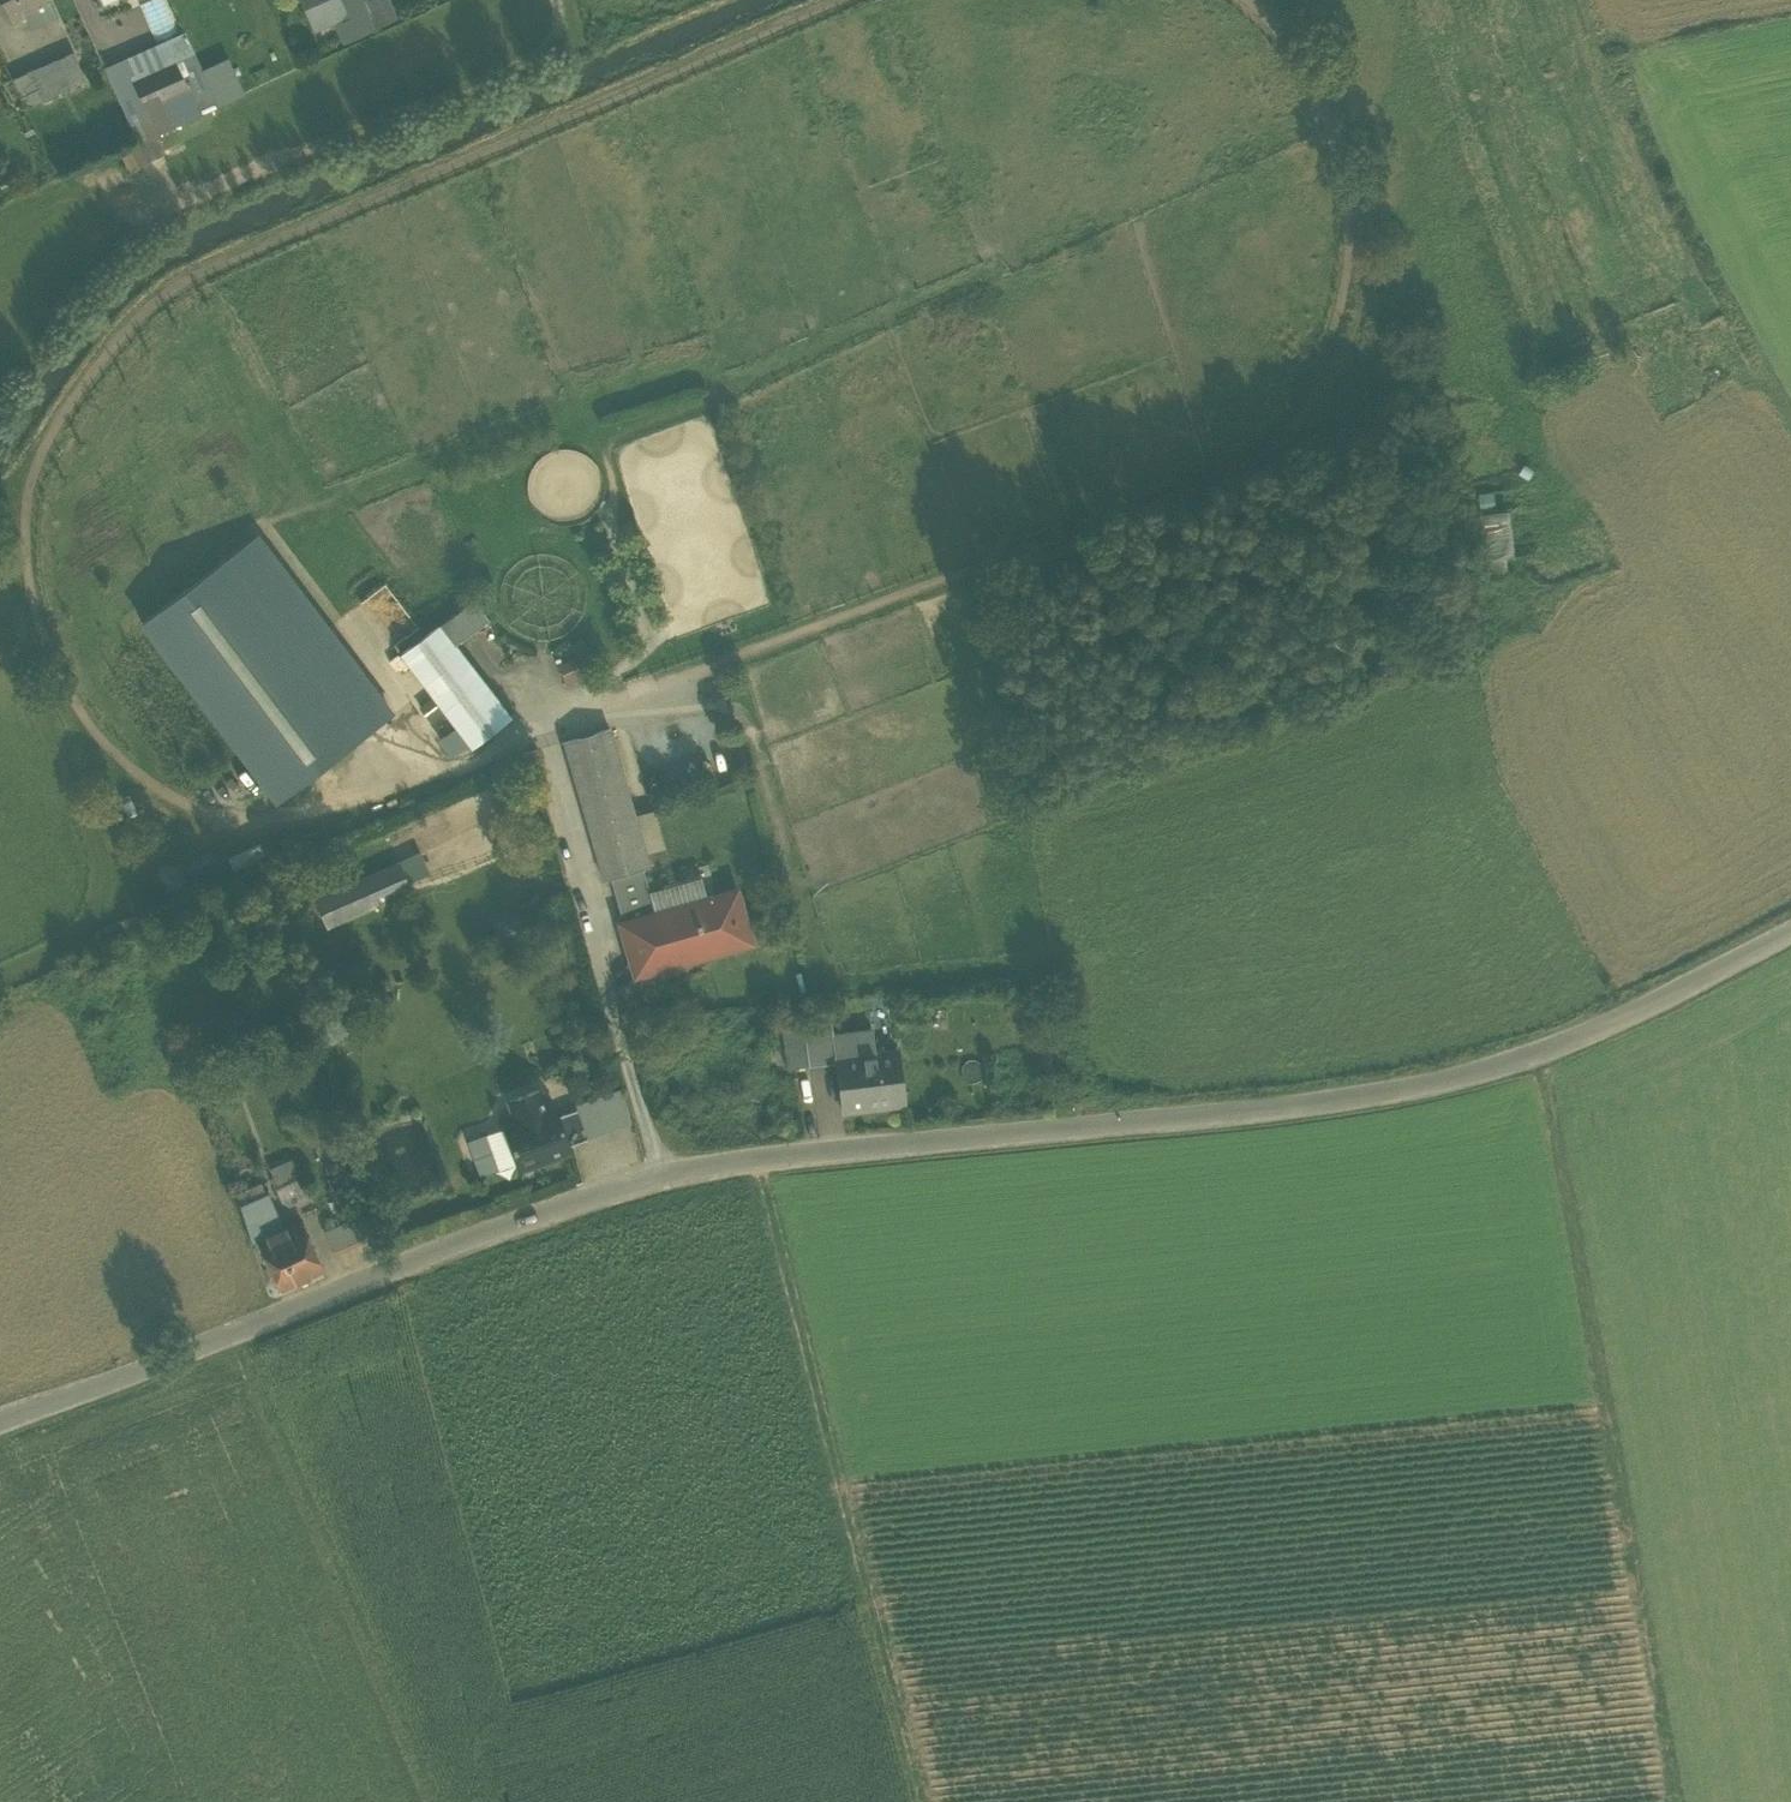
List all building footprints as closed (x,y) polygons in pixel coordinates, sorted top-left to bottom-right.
[(7,16),(42,0),(0,0),(7,16)] [(314,30),(349,15),(343,0),(323,0),(304,8),(314,30)] [(123,63),(132,82),(176,62),(188,88),(205,80),(184,34),(123,63)] [(12,79),(24,105),(82,79),(70,52),(12,79)] [(187,88),(188,88),(176,62),(132,82),(144,107),(163,99),(187,88)] [(126,116),(137,141),(150,136),(139,110),(144,107),(132,82),(123,63),(105,71),(126,116)] [(210,74),(217,98),(228,95),(221,71),(210,74)] [(217,106),(205,80),(188,88),(187,88),(199,114),(217,106)] [(174,125),(163,99),(144,107),(139,110),(150,136),(174,125)] [(1510,510),(1480,513),(1481,521),(1469,522),(1471,543),(1481,542),(1484,578),(1509,576),(1507,557),(1514,556),(1510,510)] [(142,623),(277,801),(391,714),(256,536),(142,623)] [(456,612),(471,632),(489,619),(473,599),(456,612)] [(456,612),(439,625),(454,644),(471,632),(456,612)] [(401,654),(444,712),(483,683),(454,644),(439,625),(401,654)] [(581,655),(560,661),(565,681),(586,676),(581,655)] [(506,713),(483,683),(444,712),(457,729),(468,743),(471,747),(509,718),(505,713),(506,713)] [(440,741),(451,756),(468,743),(457,729),(440,741)] [(564,742),(604,881),(611,879),(643,869),(650,867),(646,853),(635,815),(610,729),(564,742)] [(654,810),(635,815),(646,853),(665,849),(654,810)] [(317,901),(328,925),(379,903),(377,894),(404,881),(397,866),(317,901)] [(611,879),(624,924),(656,914),(650,897),(643,869),(611,879)] [(650,897),(656,914),(706,900),(701,882),(650,897)] [(736,891),(706,900),(656,914),(624,924),(621,924),(636,976),(751,943),(736,891)] [(803,1030),(808,1067),(836,1064),(835,1058),(836,1058),(833,1035),(831,1021),(802,1025),(803,1030)] [(783,1033),(789,1071),(808,1067),(803,1030),(783,1033)] [(833,1035),(836,1058),(874,1053),(871,1031),(833,1035)] [(897,1050),(874,1053),(836,1058),(835,1058),(836,1064),(843,1113),(905,1106),(897,1050)] [(578,1109),(588,1137),(631,1122),(618,1087),(575,1102),(578,1109)] [(535,1156),(538,1162),(571,1151),(568,1144),(558,1116),(556,1110),(547,1113),(539,1090),(509,1100),(518,1123),(504,1128),(516,1163),(535,1156)] [(578,1109),(558,1116),(568,1144),(588,1137),(578,1109)] [(498,1169),(516,1163),(504,1128),(485,1134),(492,1151),(498,1169)] [(498,1169),(492,1151),(472,1158),(478,1176),(498,1169)] [(268,1178),(281,1209),(310,1198),(294,1159),(270,1169),(273,1176),(268,1178)] [(236,1193),(252,1243),(257,1241),(280,1231),(260,1184),(236,1193)] [(324,1231),(332,1251),(373,1234),(367,1213),(324,1231)] [(257,1241),(280,1290),(323,1269),(321,1264),(301,1221),(280,1231),(257,1241)]
